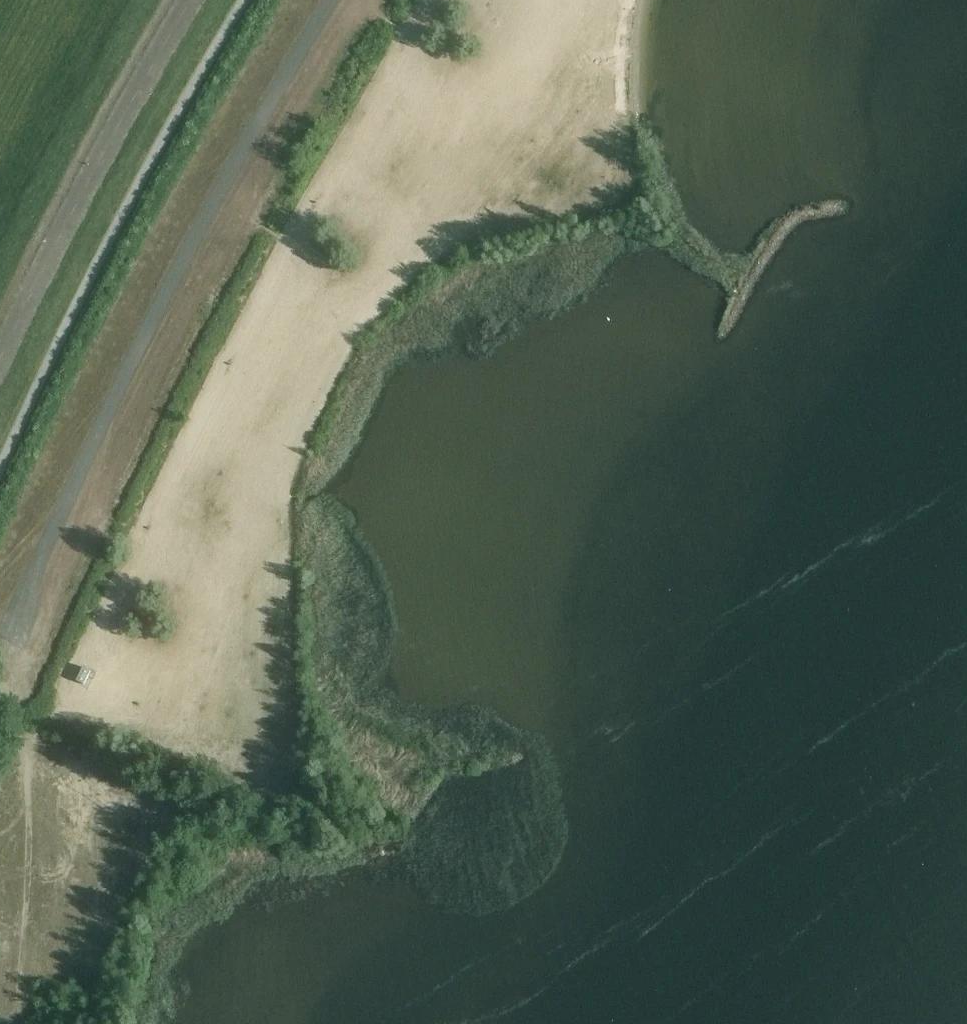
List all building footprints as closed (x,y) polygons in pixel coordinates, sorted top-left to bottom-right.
[(90,670),(81,666),(75,680),(84,684),(90,670)]
